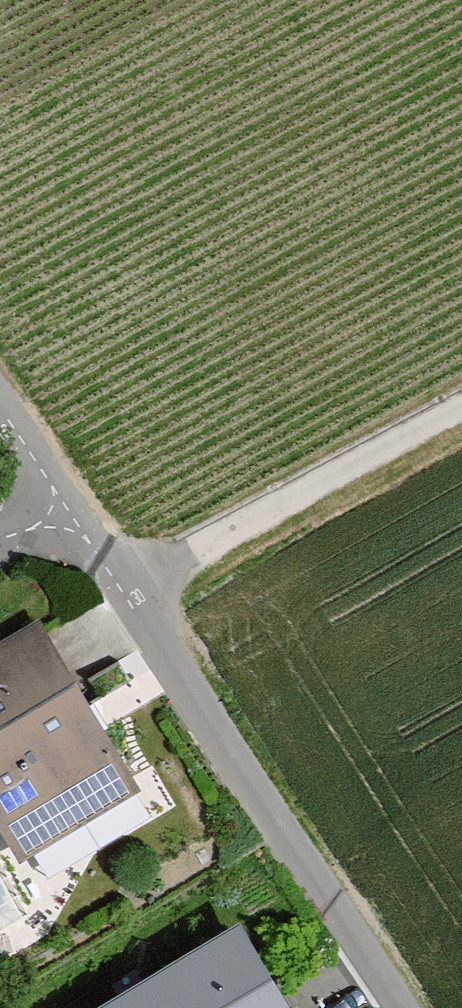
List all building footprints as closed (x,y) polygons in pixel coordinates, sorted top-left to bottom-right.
[(39,630),(0,652),(0,827),(19,860),(133,794),(39,630)] [(244,935),(157,986),(150,974),(94,1007),(287,1007),(244,935)]
